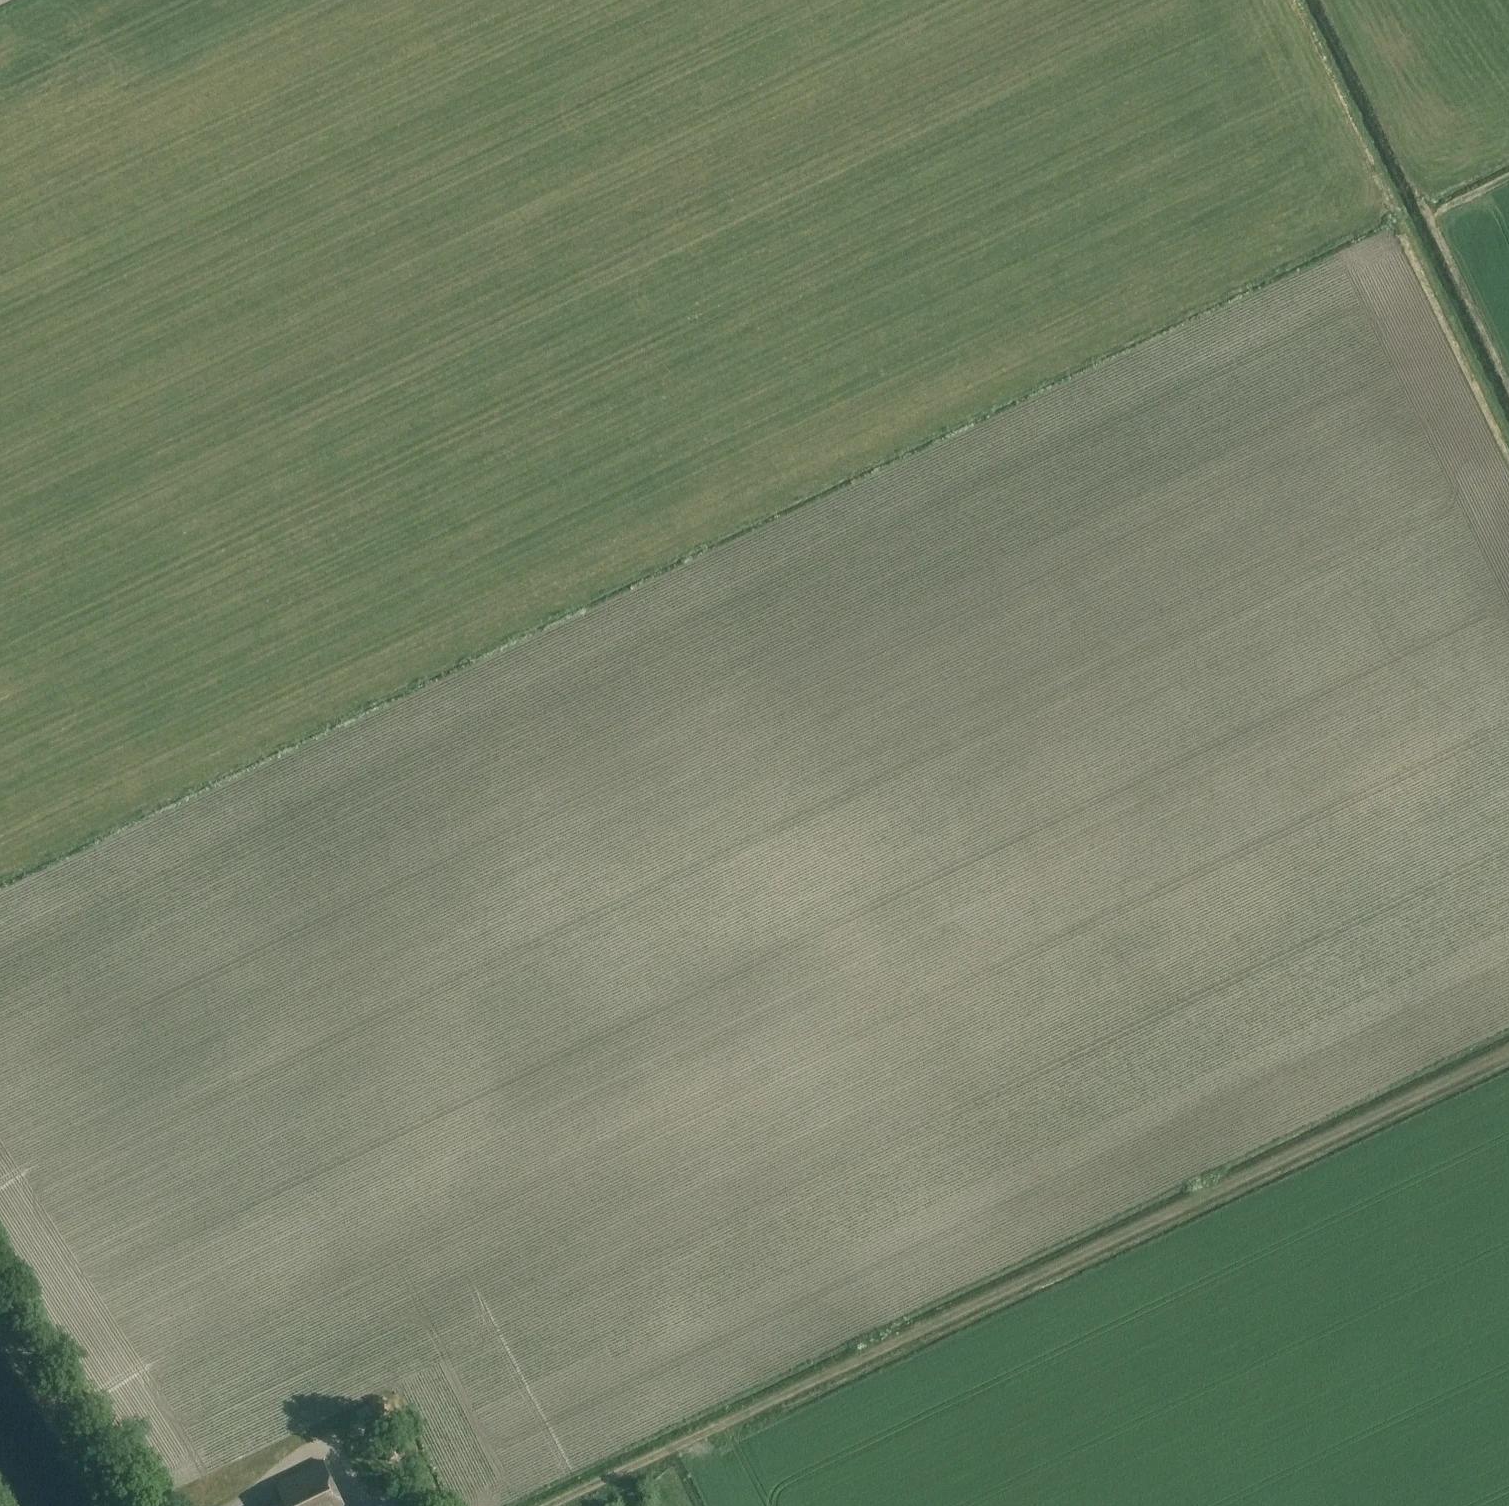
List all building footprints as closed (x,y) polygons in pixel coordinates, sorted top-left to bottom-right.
[(1100,1287),(1102,1299),(1117,1297),(1115,1285),(1100,1287)] [(324,1463),(277,1486),(285,1501),(275,1505),(345,1505),(324,1463)]
